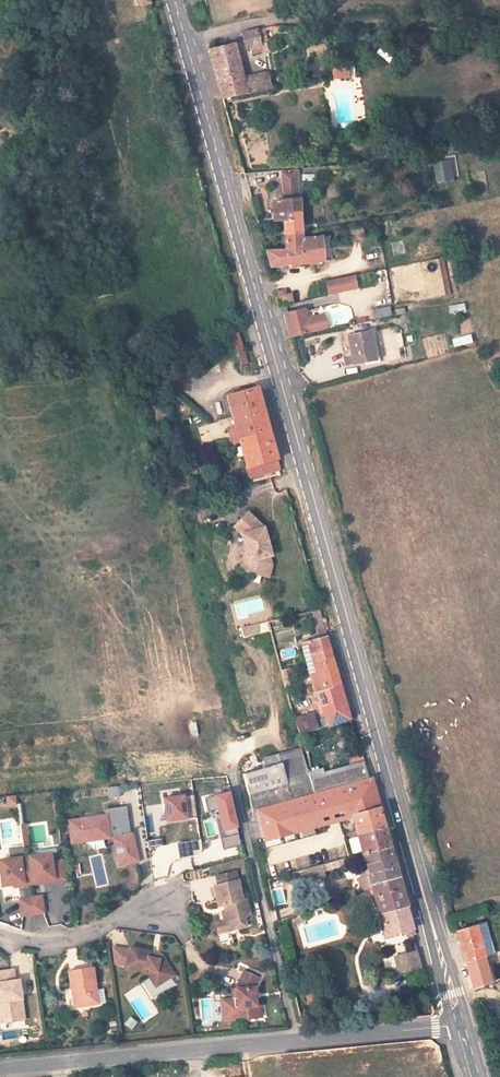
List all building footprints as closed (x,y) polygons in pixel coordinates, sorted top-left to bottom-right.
[(154,8),(151,0),(139,0),(142,11),(154,8)] [(263,71),(258,53),(241,57),(245,74),(263,71)] [(332,66),(332,78),(349,78),(349,66),(332,66)] [(244,106),(234,67),(210,71),(224,122),(273,113),(270,100),(244,106)] [(434,180),(452,180),(453,158),(434,158),(434,180)] [(282,195),(300,194),(298,169),(281,170),(282,195)] [(299,247),(297,215),(283,217),(284,236),(287,237),(289,247),(299,247)] [(289,247),(287,237),(284,236),(279,236),(278,253),(286,253),(289,253),(289,247)] [(300,268),(300,253),(289,253),(286,253),(286,271),(300,268)] [(401,300),(450,292),(445,259),(396,267),(401,300)] [(273,273),(271,265),(262,265),(265,275),(273,273)] [(355,274),(325,280),(327,294),(358,288),(355,274)] [(464,302),(448,305),(449,313),(466,310),(464,302)] [(390,306),(372,309),(373,318),(392,316),(390,306)] [(325,313),(308,316),(307,307),(283,312),(288,337),(328,329),(325,313)] [(349,364),(376,361),(374,330),(347,333),(349,364)] [(471,333),(451,339),(454,348),(473,342),(471,333)] [(239,361),(241,368),(247,366),(239,335),(226,337),(229,348),(236,347),(239,361)] [(312,362),(306,338),(282,340),(289,367),(312,362)] [(374,389),(368,365),(347,368),(353,393),(374,389)] [(265,476),(281,473),(259,391),(230,398),(236,422),(231,423),(237,448),(243,447),(248,470),(263,467),(265,476)] [(264,527),(248,511),(234,526),(241,534),(246,552),(249,562),(251,563),(249,573),(268,577),(271,565),(269,556),(272,555),(264,527)] [(249,562),(246,552),(243,553),(239,570),(249,573),(251,563),(249,562)] [(268,623),(241,626),(243,635),(269,632),(268,623)] [(311,723),(313,729),(351,720),(327,640),(301,647),(322,720),(311,723)] [(288,669),(279,671),(282,687),(292,685),(288,669)] [(292,719),(294,726),(299,738),(300,742),(306,731),(313,729),(311,723),(307,713),(292,719)] [(278,753),(284,751),(280,736),(273,738),(278,753)] [(296,751),(270,758),(273,766),(277,765),(284,786),(290,802),(369,782),(363,762),(348,765),(318,773),(317,769),(302,772),(296,751)] [(348,765),(363,762),(361,753),(346,756),(348,765)] [(263,768),(239,775),(245,796),(284,786),(277,765),(273,766),(270,758),(261,760),(263,768)] [(369,782),(290,802),(257,810),(260,824),(264,838),(350,815),(351,815),(379,808),(371,781),(369,782)] [(284,786),(245,796),(249,812),(257,810),(290,802),(284,786)] [(185,793),(163,798),(167,824),(189,818),(185,793)] [(215,797),(223,832),(240,828),(231,793),(215,797)] [(129,831),(127,822),(129,821),(125,804),(108,808),(110,816),(83,822),(83,820),(72,822),(76,843),(88,841),(87,839),(117,833),(117,835),(116,835),(121,860),(131,858),(132,860),(140,859),(134,830),(129,831)] [(362,856),(390,849),(379,808),(351,815),(362,856)] [(148,847),(162,845),(161,838),(147,840),(148,847)] [(177,843),(179,857),(202,854),(200,839),(177,843)] [(23,846),(8,847),(9,856),(23,855),(23,846)] [(368,876),(396,868),(390,849),(362,856),(368,876)] [(56,876),(52,851),(31,854),(32,857),(23,858),(23,855),(1,859),(5,883),(26,880),(26,883),(36,882),(35,879),(45,877),(56,876)] [(176,859),(177,869),(191,869),(191,858),(176,859)] [(328,870),(345,866),(343,859),(326,864),(328,870)] [(322,864),(305,870),(308,883),(326,877),(322,864)] [(368,876),(373,892),(374,894),(401,887),(396,868),(368,876)] [(216,876),(218,885),(237,881),(235,872),(216,876)] [(356,880),(360,896),(373,892),(368,876),(356,880)] [(226,905),(227,911),(221,913),(223,924),(214,926),(216,935),(244,929),(243,921),(244,921),(246,920),(248,918),(248,916),(245,901),(242,902),(237,881),(218,885),(213,886),(218,907),(226,905)] [(407,939),(413,937),(416,937),(401,887),(374,894),(387,939),(405,935),(407,939)] [(46,910),(44,894),(22,897),(25,913),(46,910)] [(483,957),(475,926),(459,931),(468,962),(483,957)] [(128,966),(148,970),(151,975),(156,973),(162,983),(175,975),(164,955),(161,957),(151,955),(152,950),(132,946),(128,966)] [(398,972),(422,965),(417,949),(393,955),(398,972)] [(97,985),(94,962),(68,966),(71,984),(76,984),(79,1002),(106,998),(104,984),(97,985)] [(5,1008),(26,1005),(20,966),(0,969),(0,996),(3,996),(5,1008)] [(491,983),(487,968),(470,973),(475,989),(491,983)] [(236,1006),(232,1007),(233,1016),(246,1016),(246,1018),(256,1018),(255,989),(260,977),(245,969),(235,989),(236,1006)] [(157,986),(162,983),(156,973),(151,975),(157,986)] [(130,1016),(124,1025),(132,1031),(138,1022),(130,1016)]
